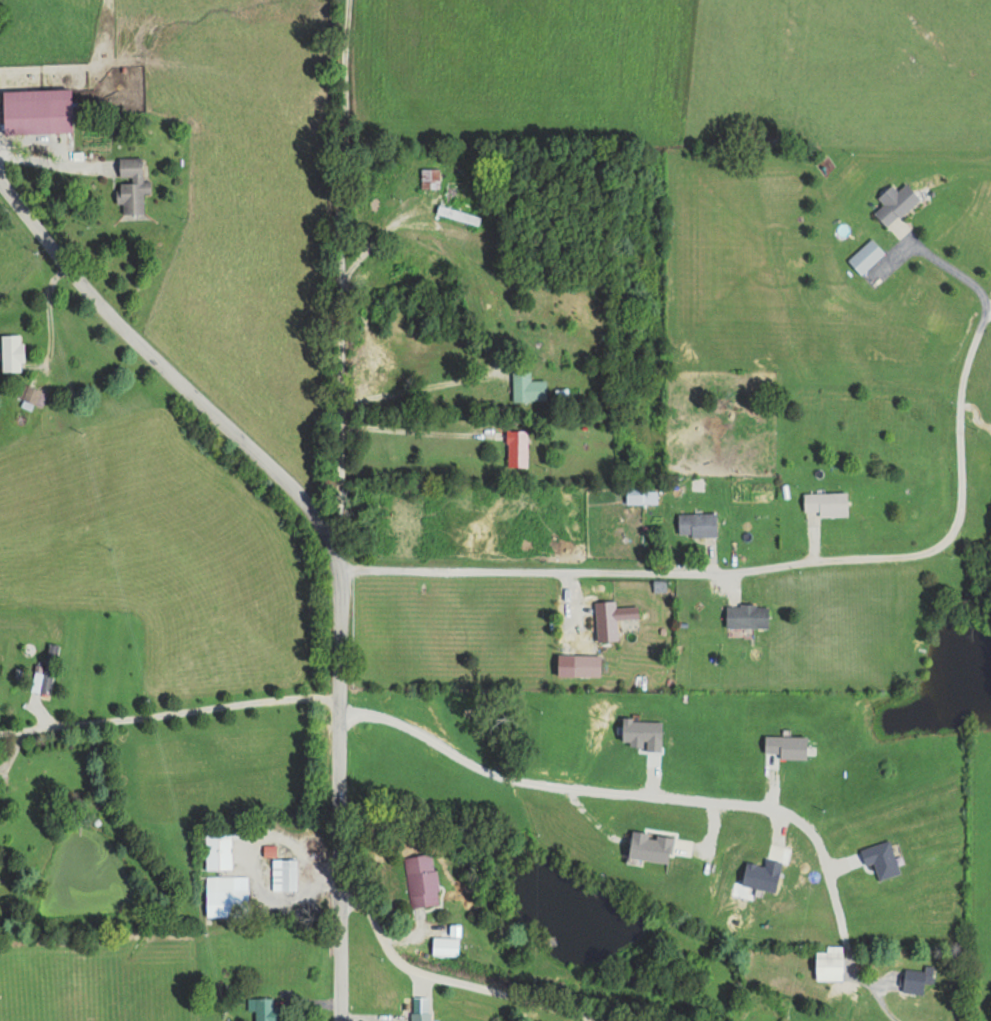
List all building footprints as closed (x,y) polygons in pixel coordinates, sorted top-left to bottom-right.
[(1,91),(2,134),(71,132),(70,89),(1,91)] [(142,214),(141,195),(150,195),(150,182),(141,182),(140,158),(117,158),(117,181),(116,181),(116,204),(121,204),(121,214),(142,214)] [(439,169),(420,169),(420,189),(439,189),(439,169)] [(897,191),(891,185),(876,198),(882,205),(873,213),(886,228),(919,199),(905,184),(897,191)] [(883,253),(869,238),(846,261),(860,276),(883,253)] [(22,372),(22,335),(0,335),(0,372),(22,372)] [(545,402),(545,381),(529,381),(529,373),(511,373),(511,402),(545,402)] [(40,409),(47,395),(21,382),(14,395),(40,409)] [(526,431),(506,431),(506,468),(526,468),(526,431)] [(845,493),(802,493),(802,510),(819,510),(819,517),(846,516),(845,493)] [(677,513),(677,537),(715,537),(715,513),(677,513)] [(593,602),(595,641),(617,640),(616,620),(638,619),(637,606),(614,607),(614,601),(593,602)] [(725,627),(767,627),(767,604),(725,604),(725,627)] [(49,694),(58,645),(47,643),(43,669),(35,667),(31,691),(49,694)] [(204,830),(205,872),(205,916),(247,916),(246,875),(232,875),(231,830),(204,830)] [(438,904),(433,853),(403,856),(409,907),(438,904)] [(271,858),(271,890),(296,890),(296,858),(271,858)] [(432,954),(457,954),(457,937),(432,937),(432,954)] [(826,952),(814,952),(814,979),(842,979),(842,945),(826,945),(826,952)] [(931,984),(934,966),(924,965),(923,971),(904,968),(900,991),(922,995),(924,982),(931,984)] [(253,1020),(274,1020),(274,997),(246,998),(246,1010),(253,1010),(253,1020)] [(409,1012),(409,1020),(429,1020),(429,1012),(409,1012)]
